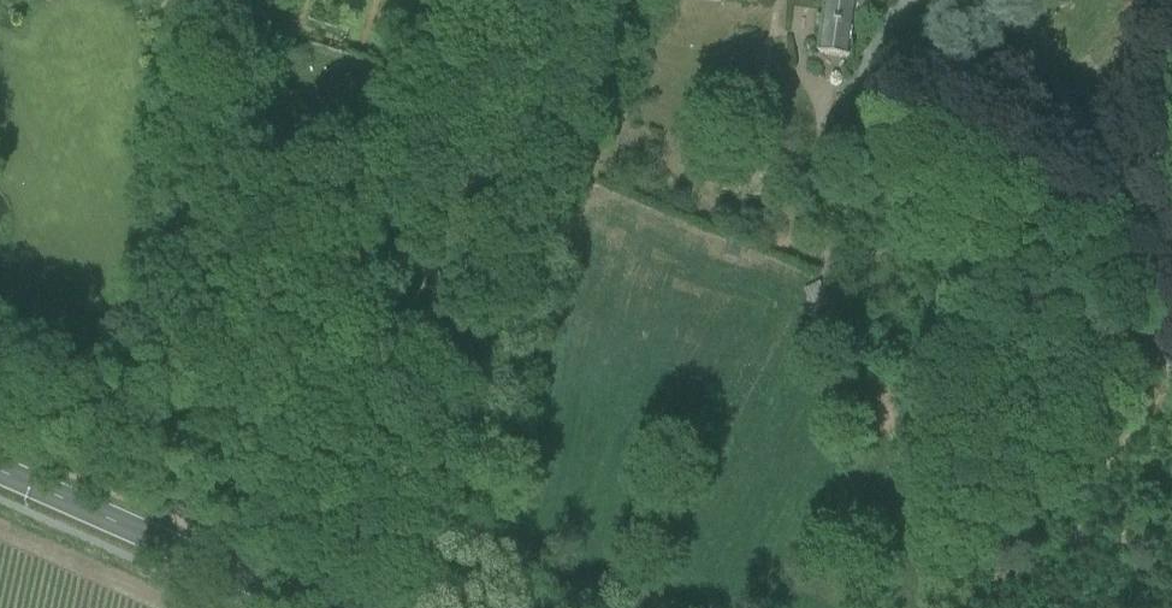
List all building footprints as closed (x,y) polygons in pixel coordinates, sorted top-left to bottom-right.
[(819,56),(851,61),(853,45),(850,44),(852,32),(855,33),(857,14),(869,16),(870,2),(880,3),(880,0),(826,0),(819,56)]
